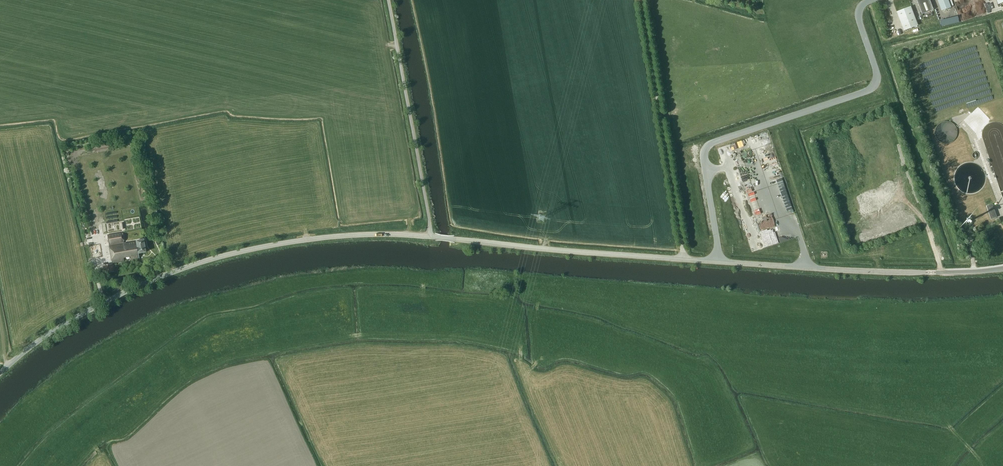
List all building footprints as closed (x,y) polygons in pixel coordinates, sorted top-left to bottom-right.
[(930,0),(917,0),(922,14),(933,9),(930,0)] [(948,0),(937,0),(941,11),(951,7),(948,0)] [(918,25),(911,6),(896,12),(904,31),(918,25)] [(983,187),(982,178),(973,179),(973,174),(969,174),(969,178),(966,178),(966,181),(965,181),(965,185),(966,185),(966,191),(979,190),(979,187),(983,187)] [(997,217),(992,204),(987,206),(991,219),(997,217)] [(108,230),(127,227),(126,217),(117,219),(118,221),(114,222),(113,222),(107,223),(108,230)] [(993,251),(1000,248),(993,228),(986,231),(993,251)] [(131,259),(139,258),(138,253),(145,252),(143,239),(136,241),(124,243),(122,232),(107,235),(112,263),(124,261),(123,254),(130,253),(131,259)] [(113,271),(112,264),(103,265),(104,273),(113,271)]
